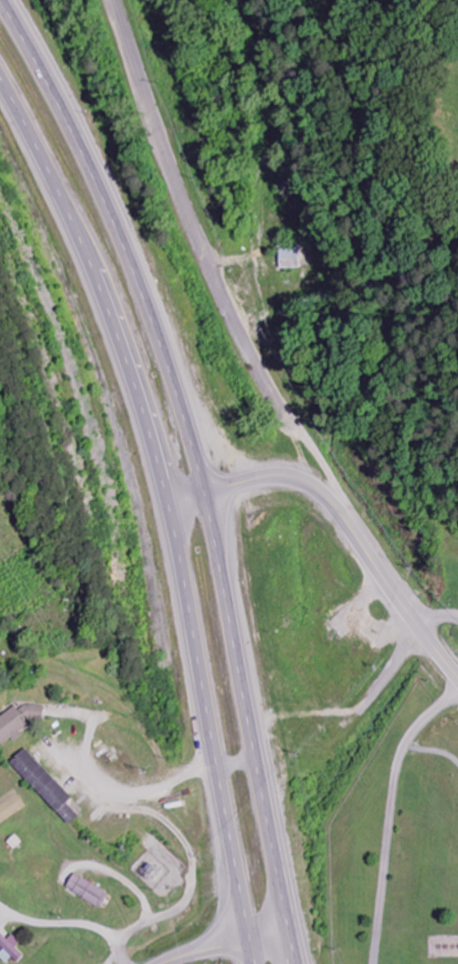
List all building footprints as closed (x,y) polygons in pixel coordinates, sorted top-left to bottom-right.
[(300,249),(279,250),(280,270),(301,269),(300,249)] [(3,748),(21,736),(19,733),(43,716),(35,704),(19,714),(15,708),(0,717),(0,744),(3,748)] [(72,799),(23,750),(8,764),(68,825),(78,816),(66,804),(72,799)] [(109,895),(73,874),(65,889),(100,910),(109,895)] [(12,959),(16,963),(23,957),(15,949),(18,947),(4,932),(0,936),(0,947),(3,950),(0,953),(0,958),(5,963),(6,963),(12,959)]
